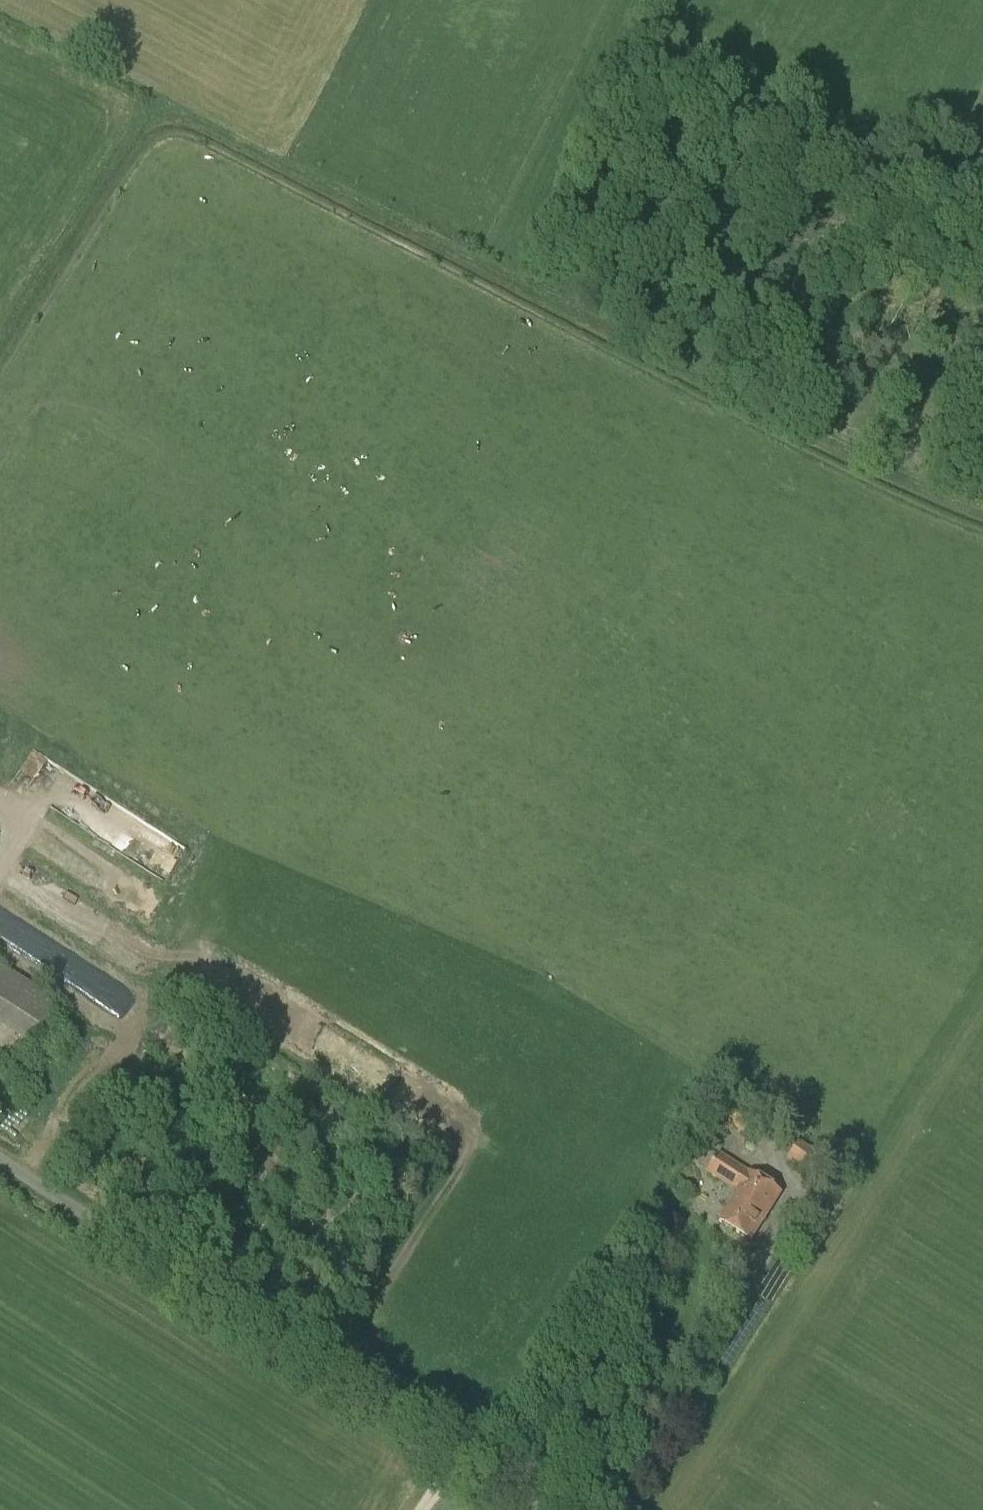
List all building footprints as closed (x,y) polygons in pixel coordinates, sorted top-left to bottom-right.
[(62,1005),(0,966),(0,1025),(34,1047),(62,1005)] [(798,1141),(787,1159),(814,1176),(825,1158),(798,1141)] [(753,1241),(783,1193),(721,1154),(709,1173),(739,1192),(721,1221),(753,1241)]
